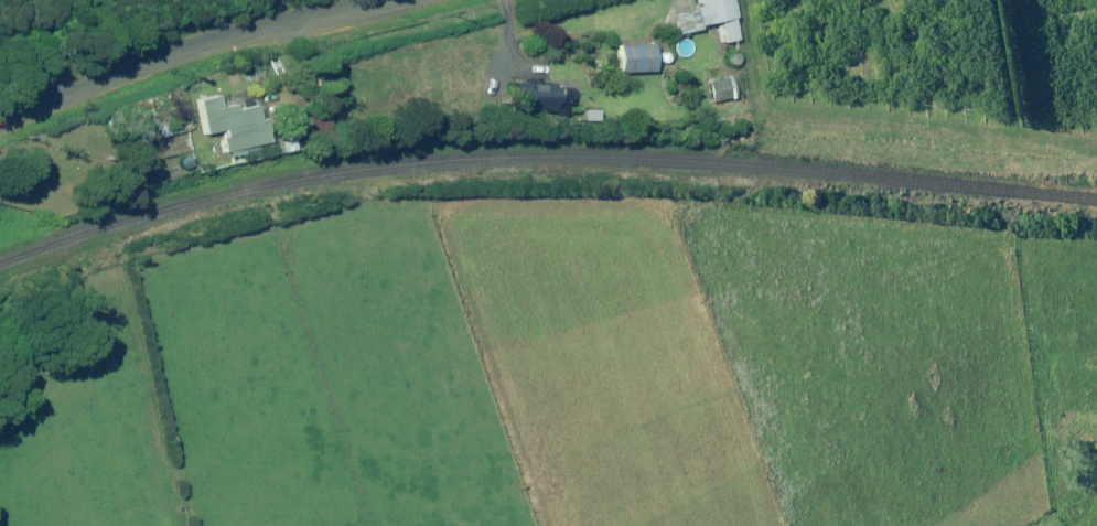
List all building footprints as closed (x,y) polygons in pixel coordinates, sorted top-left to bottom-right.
[(727,0),(692,0),(694,8),(670,14),(675,35),(698,30),(697,26),(713,22),(719,43),(736,39),(727,0)] [(652,43),(616,43),(616,72),(652,72),(652,43)] [(268,71),(269,73),(270,74),(272,75),(273,76),(275,76),(277,77),(279,76),(281,76),(283,75),(284,74),(285,73),(286,71),(287,69),(288,68),(288,66),(288,64),(287,62),(286,60),(285,59),(284,57),(282,56),(281,56),(279,55),(277,55),(275,55),(273,56),(272,57),(270,58),(269,59),(268,60),(267,62),(266,64),(266,66),(266,68),(267,70),(268,71)] [(731,97),(726,74),(705,79),(710,102),(731,97)] [(527,119),(527,111),(551,111),(551,101),(580,102),(580,82),(508,82),(508,119),(527,119)] [(249,105),(230,110),(226,92),(192,100),(200,135),(218,130),(219,134),(215,135),(219,153),(224,152),(225,157),(257,150),(255,142),(262,141),(258,121),(253,122),(249,105)] [(172,101),(147,108),(156,139),(181,132),(172,101)] [(330,131),(322,107),(300,114),(302,118),(285,123),(292,143),(330,131)] [(594,110),(579,109),(578,121),(594,121),(594,110)] [(186,153),(185,152),(183,152),(182,152),(180,152),(179,152),(178,153),(176,154),(175,155),(174,156),(174,157),(173,159),(173,160),(173,161),(173,163),(174,164),(175,165),(176,167),(177,167),(178,168),(180,169),(181,169),(183,169),(184,168),(186,168),(187,167),(188,166),(189,165),(189,163),(190,162),(190,161),(190,159),(190,158),(189,156),(188,155),(187,154),(186,153)] [(145,176),(146,177),(146,178),(147,178),(148,179),(149,180),(151,180),(152,181),(154,180),(155,180),(156,179),(158,179),(159,178),(160,176),(160,175),(161,174),(161,172),(161,171),(160,169),(160,168),(159,167),(158,166),(157,165),(155,164),(154,164),(152,163),(151,164),(150,164),(148,164),(147,165),(146,166),(145,168),(144,169),(144,170),(144,172),(144,173),(144,175),(145,176)]
